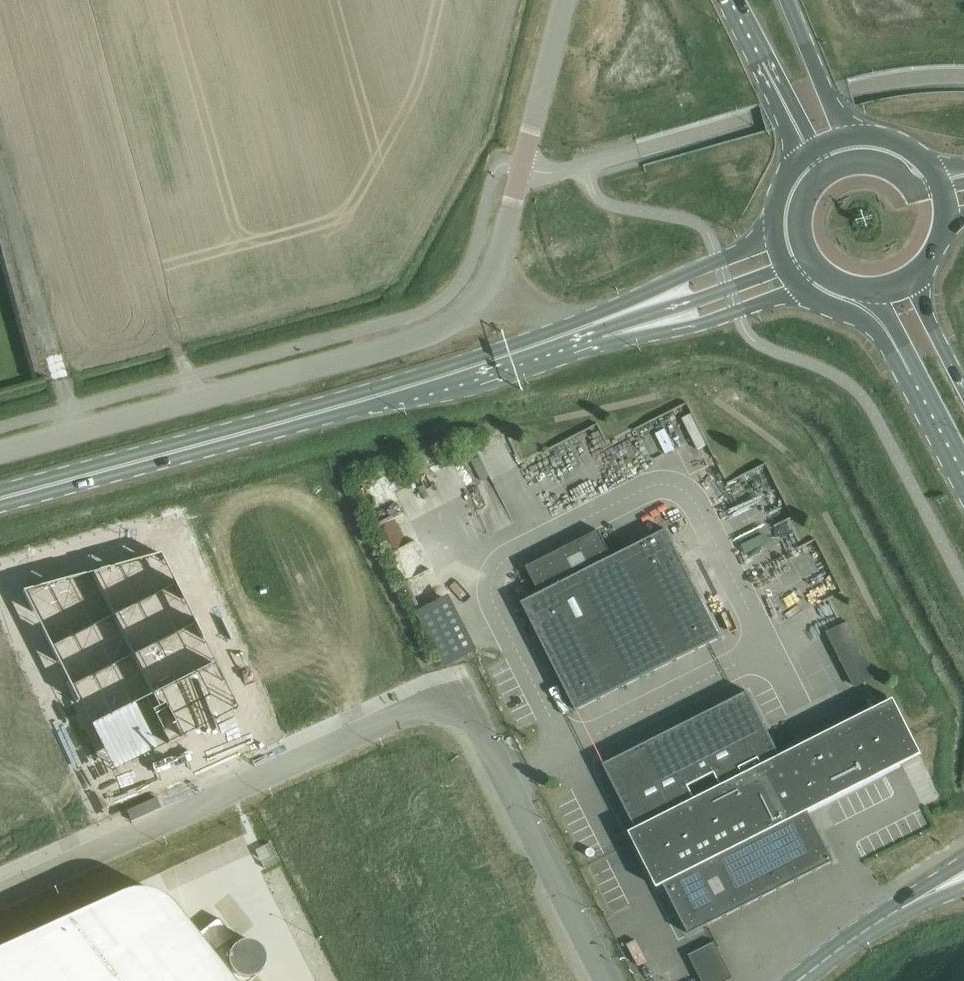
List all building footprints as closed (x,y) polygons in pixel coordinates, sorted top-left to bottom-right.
[(690,415),(682,419),(697,450),(706,445),(690,415)] [(648,539),(613,556),(539,594),(529,599),(522,603),(549,656),(577,711),(651,674),(721,638),(699,594),(667,529),(648,539)] [(160,554),(22,591),(113,772),(238,709),(160,554)] [(424,610),(449,665),(482,649),(457,594),(424,610)] [(857,620),(835,629),(857,685),(879,677),(857,620)] [(14,835),(78,802),(0,646),(0,807),(14,835)] [(922,754),(894,699),(852,720),(833,730),(813,740),(781,756),(761,716),(748,692),(693,720),(604,765),(626,810),(636,829),(630,833),(644,860),(658,888),(664,884),(689,935),(796,881),(834,862),(809,811),(805,804),(821,796),(824,804),(922,754)] [(233,979),(232,978),(212,954),(233,938),(226,929),(218,918),(208,926),(197,934),(186,920),(175,906),(174,906),(172,903),(169,900),(166,898),(163,895),(159,893),(155,892),(151,891),(148,890),(143,889),(140,889),(135,889),(131,889),(127,890),(124,891),(120,893),(120,892),(45,926),(0,946),(0,980),(234,980),(233,979)] [(695,951),(709,980),(726,980),(736,976),(719,940),(695,951)] [(228,955),(227,959),(228,963),(229,967),(231,971),(235,974),(238,976),(242,977),(246,978),(250,977),(254,976),(257,974),(260,971),(262,968),(264,964),(264,960),(264,956),(263,952),(261,949),(259,946),(256,943),(252,942),(249,941),(245,941),(241,941),(237,943),(234,945),(231,948),(229,951),(228,955)]
